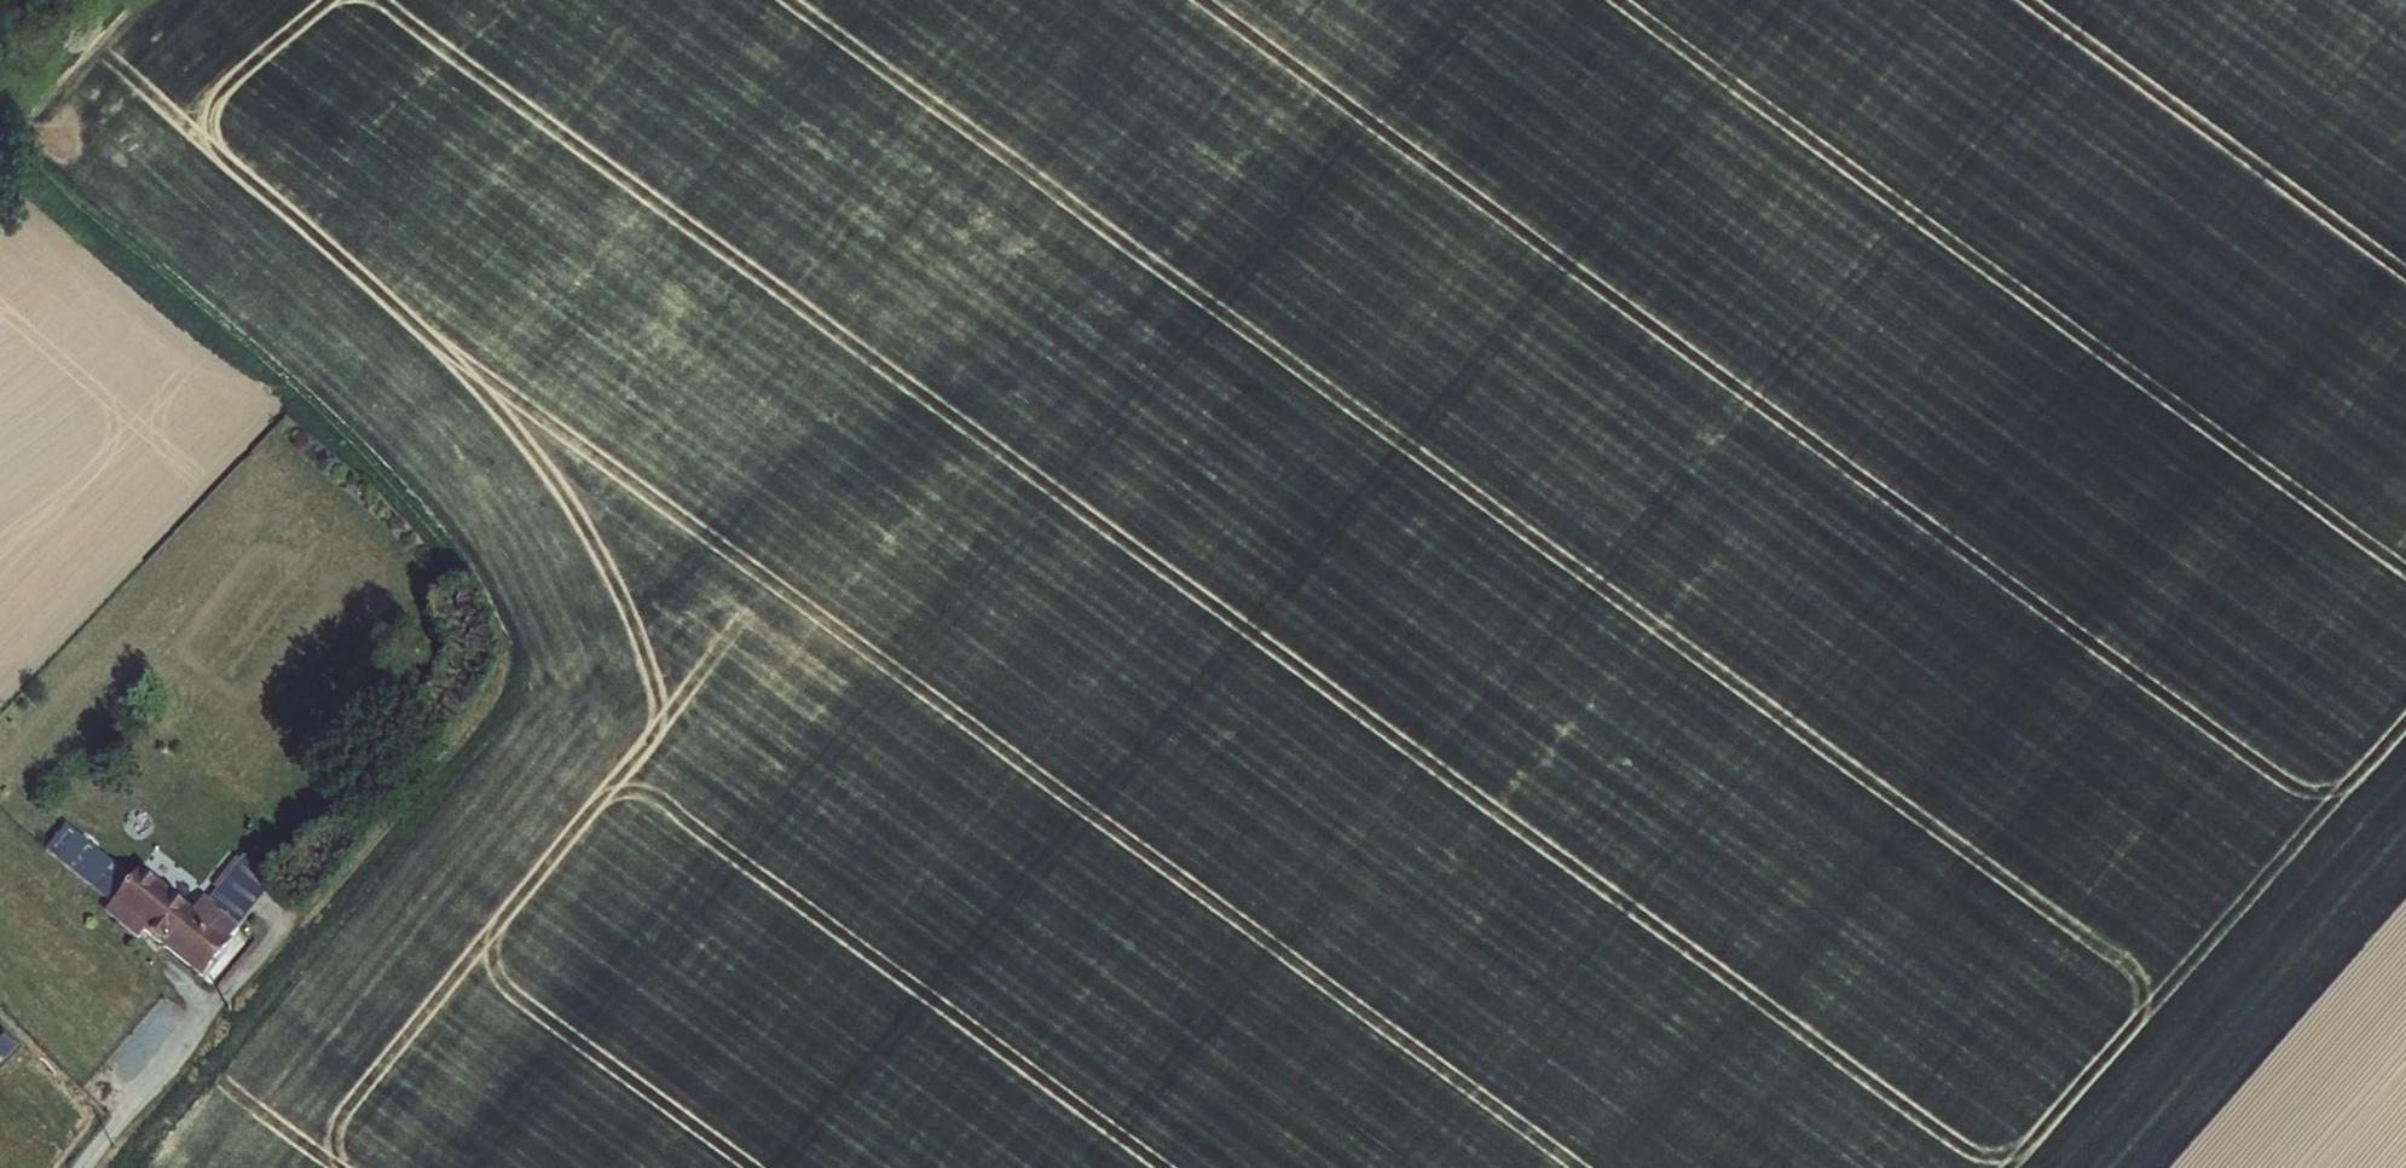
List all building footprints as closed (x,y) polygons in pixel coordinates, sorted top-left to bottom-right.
[(46,849),(96,895),(117,873),(67,827),(46,849)] [(152,937),(199,976),(276,884),(246,858),(209,901),(193,888),(175,909),(147,886),(117,922),(145,946),(152,937)]
